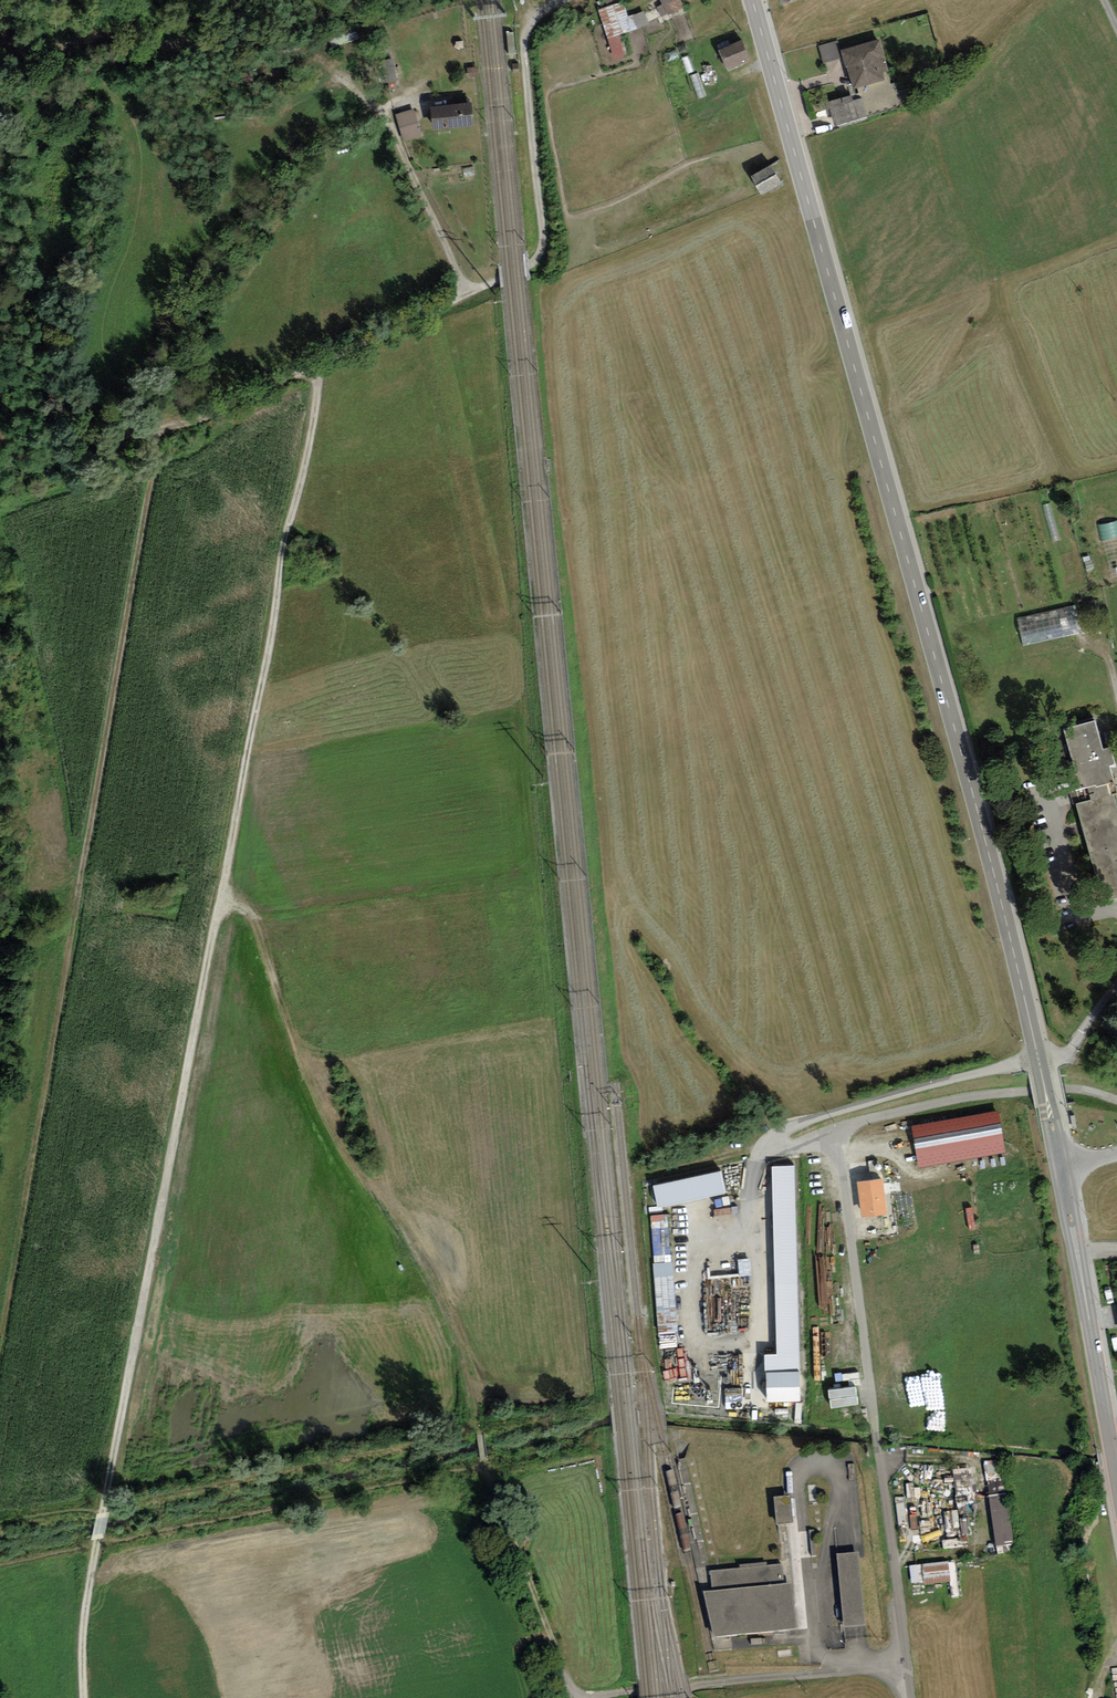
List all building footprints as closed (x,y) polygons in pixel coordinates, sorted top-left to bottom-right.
[(647,12),(630,17),(625,2),(600,10),(615,61),(631,57),(624,34),(651,26),(647,12)] [(878,35),(841,47),(854,87),(884,77),(882,70),(888,68),(878,35)] [(719,48),(729,70),(753,59),(742,37),(719,48)] [(842,57),(837,40),(818,45),(823,62),(842,57)] [(393,60),(384,62),(389,83),(398,81),(393,60)] [(852,94),(827,100),(831,112),(833,112),(837,125),(868,116),(863,97),(854,99),(852,94)] [(431,104),(434,128),(474,123),(471,99),(431,104)] [(421,135),(414,108),(396,113),(403,140),(421,135)] [(784,184),(770,162),(750,174),(762,193),(769,189),(771,192),(784,184)] [(1073,605),(1017,617),(1023,645),(1079,632),(1073,605)] [(1110,763),(1115,762),(1110,745),(1104,747),(1095,718),(1063,727),(1075,766),(1066,769),(1072,788),(1087,784),(1091,797),(1109,793),(1107,781),(1114,779),(1110,763)] [(1075,801),(1103,898),(1116,895),(1116,802),(1114,791),(1109,793),(1091,797),(1075,801)] [(999,1110),(912,1125),(919,1166),(1005,1151),(999,1110)] [(795,1164),(772,1164),(778,1353),(765,1353),(765,1371),(799,1369),(795,1164)] [(721,1168),(652,1183),(657,1205),(726,1190),(721,1168)] [(883,1175),(856,1178),(861,1215),(888,1212),(883,1175)] [(671,1222),(653,1223),(660,1333),(678,1331),(671,1222)] [(799,1369),(765,1371),(766,1401),(783,1401),(800,1400),(799,1369)] [(998,1463),(987,1464),(989,1481),(1000,1480),(998,1463)] [(988,1497),(995,1547),(1014,1545),(1007,1494),(988,1497)] [(791,1498),(774,1499),(776,1527),(794,1525),(791,1498)] [(859,1554),(837,1557),(845,1629),(866,1627),(859,1554)] [(706,1594),(713,1637),(796,1630),(792,1584),(786,1584),(784,1565),(713,1573),(715,1593),(706,1594)] [(912,1567),(913,1587),(958,1585),(957,1565),(912,1567)]
